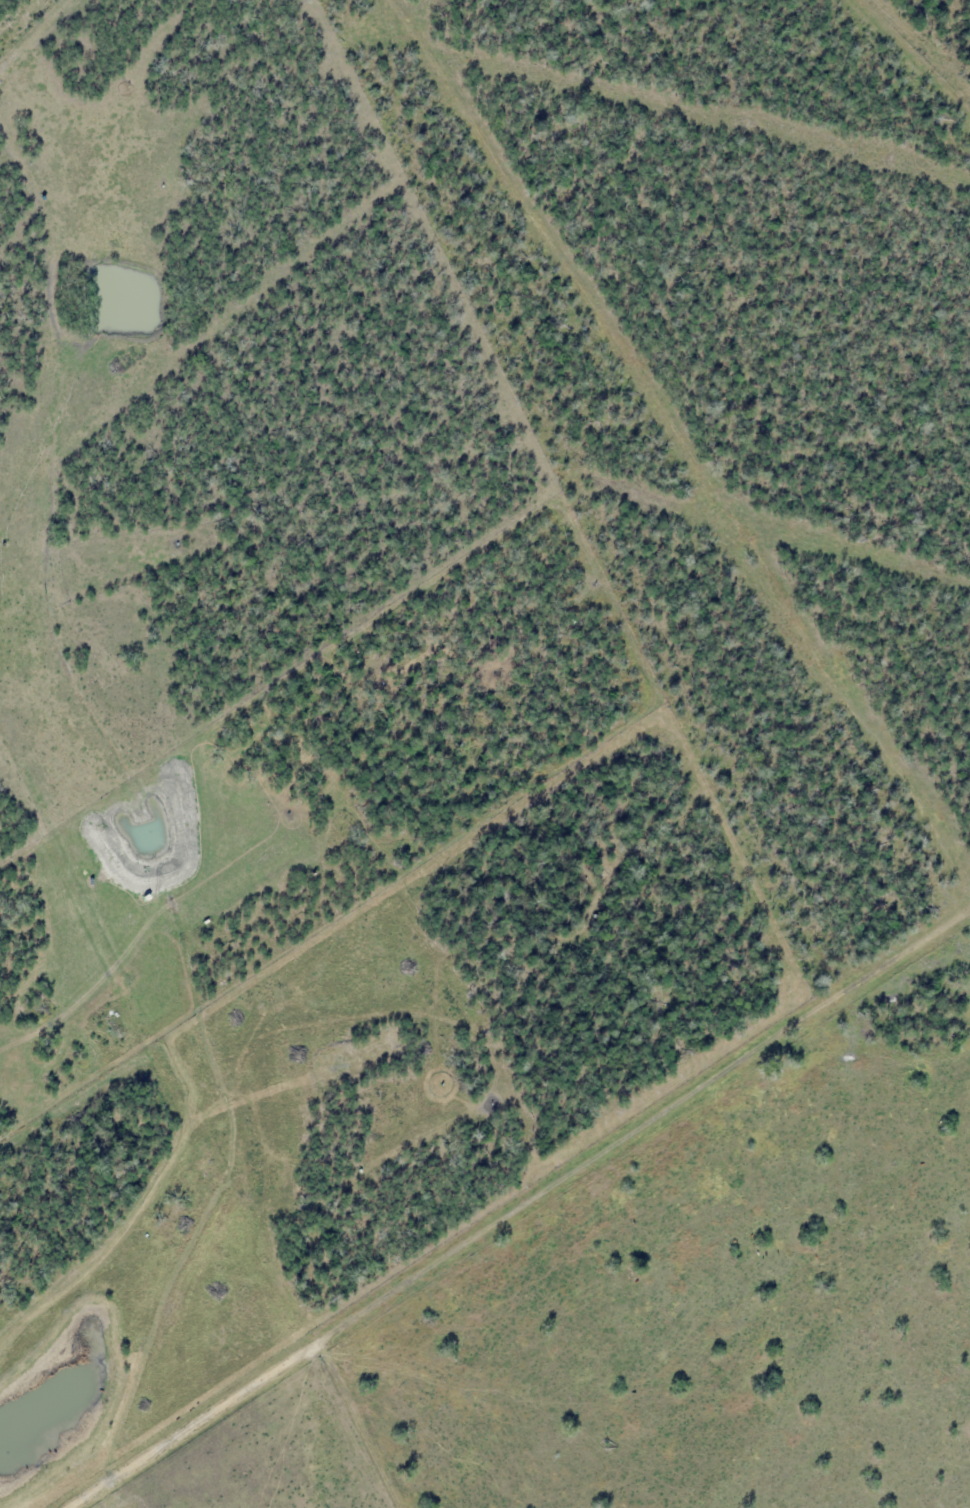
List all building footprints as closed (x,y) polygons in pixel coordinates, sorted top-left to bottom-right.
[(32,1402),(28,1406),(33,1410),(37,1405),(32,1402)]
